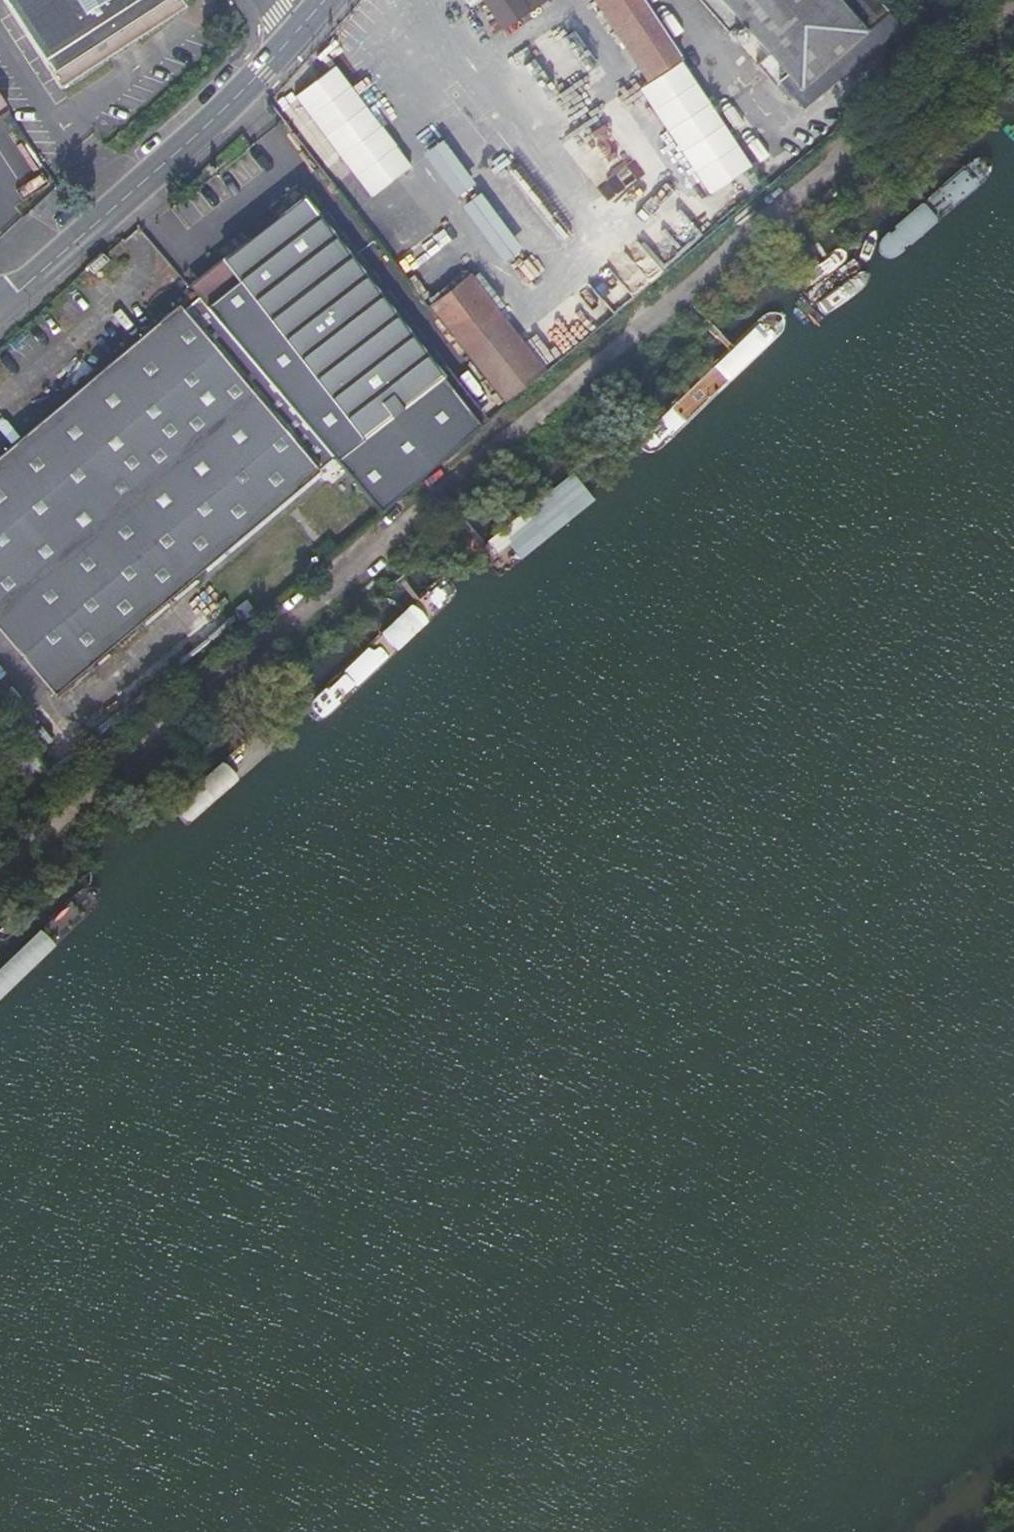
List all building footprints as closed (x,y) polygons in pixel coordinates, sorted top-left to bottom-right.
[(182,12),(174,0),(0,0),(0,9),(55,93),(182,12)] [(493,31),(544,0),(543,0),(473,0),(493,31)] [(642,0),(594,0),(646,80),(681,60),(642,0)] [(725,32),(737,21),(785,78),(783,82),(801,104),(899,23),(879,0),(696,0),(725,32)] [(374,197),(417,169),(384,120),(407,105),(369,49),(288,103),(344,187),(360,176),(374,197)] [(452,243),(432,210),(433,210),(415,182),(364,214),(402,274),(452,243)] [(309,188),(224,255),(235,270),(187,310),(179,303),(144,331),(228,428),(274,388),(336,460),(383,512),(404,491),(486,416),(464,391),(457,396),(427,356),(436,349),(309,188)] [(473,273),(431,306),(504,400),(545,366),(473,273)] [(144,331),(0,446),(0,626),(52,692),(289,498),(228,428),(144,331)] [(289,498),(336,460),(274,388),(228,428),(289,498)] [(46,775),(0,711),(0,759),(26,794),(46,775)]
